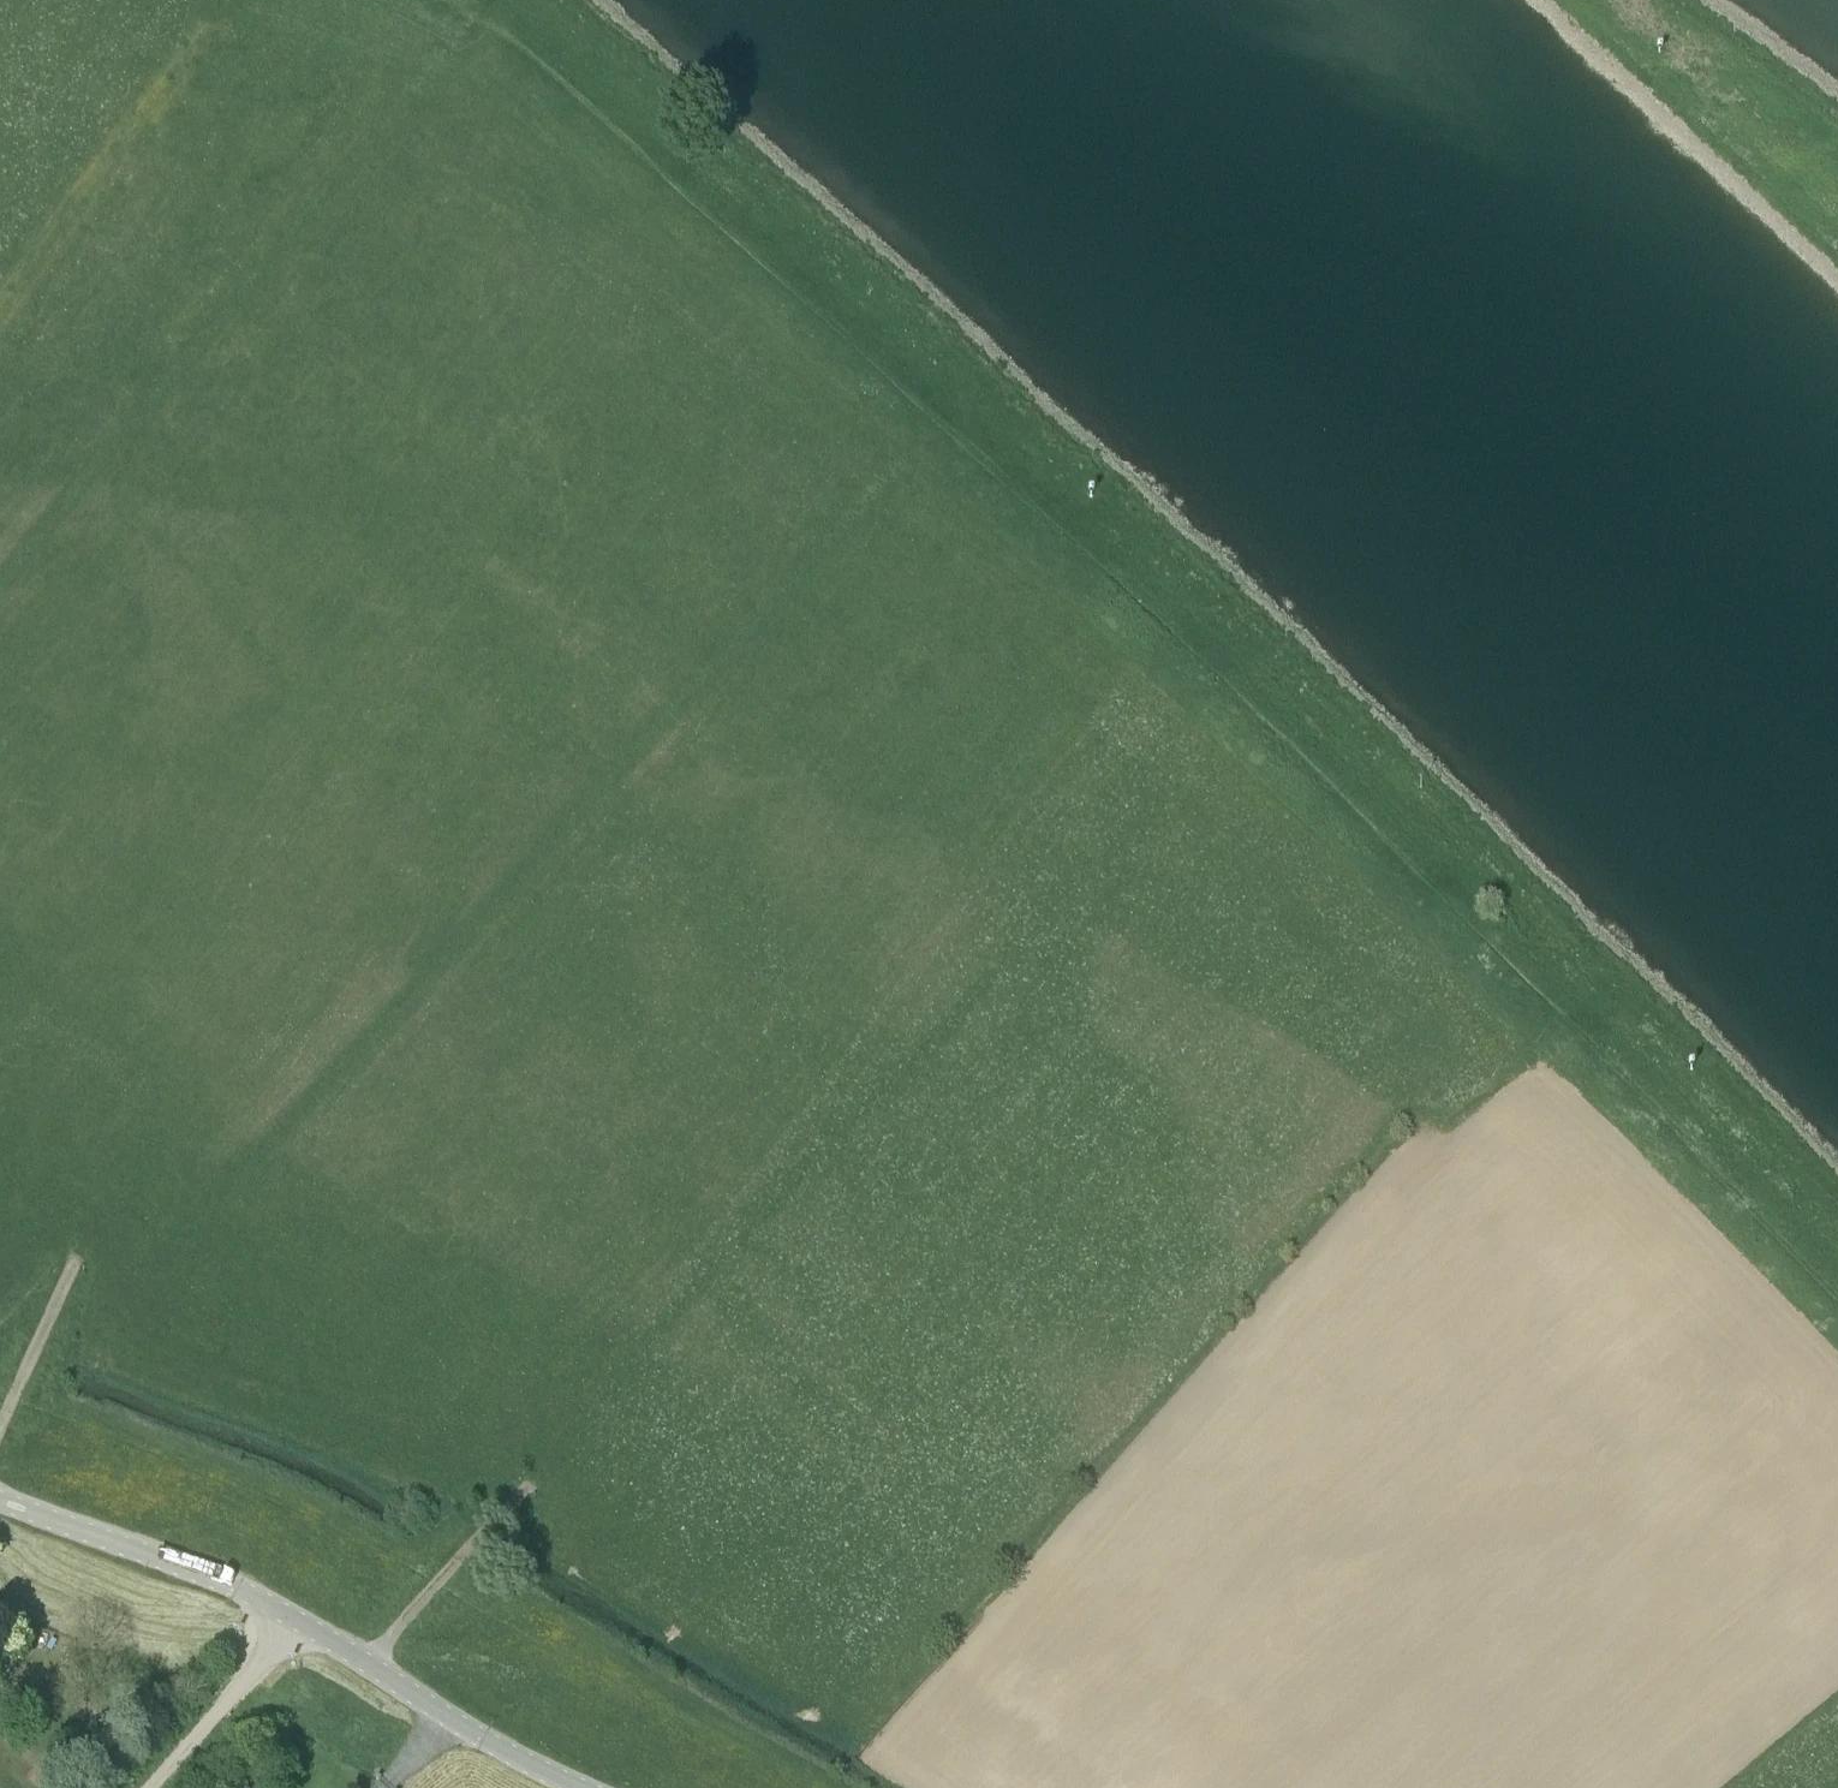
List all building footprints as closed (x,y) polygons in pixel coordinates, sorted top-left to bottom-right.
[(26,1781),(34,1787),(45,1787),(52,1779),(38,1767),(26,1781)] [(255,1780),(248,1787),(264,1787),(255,1780)]
